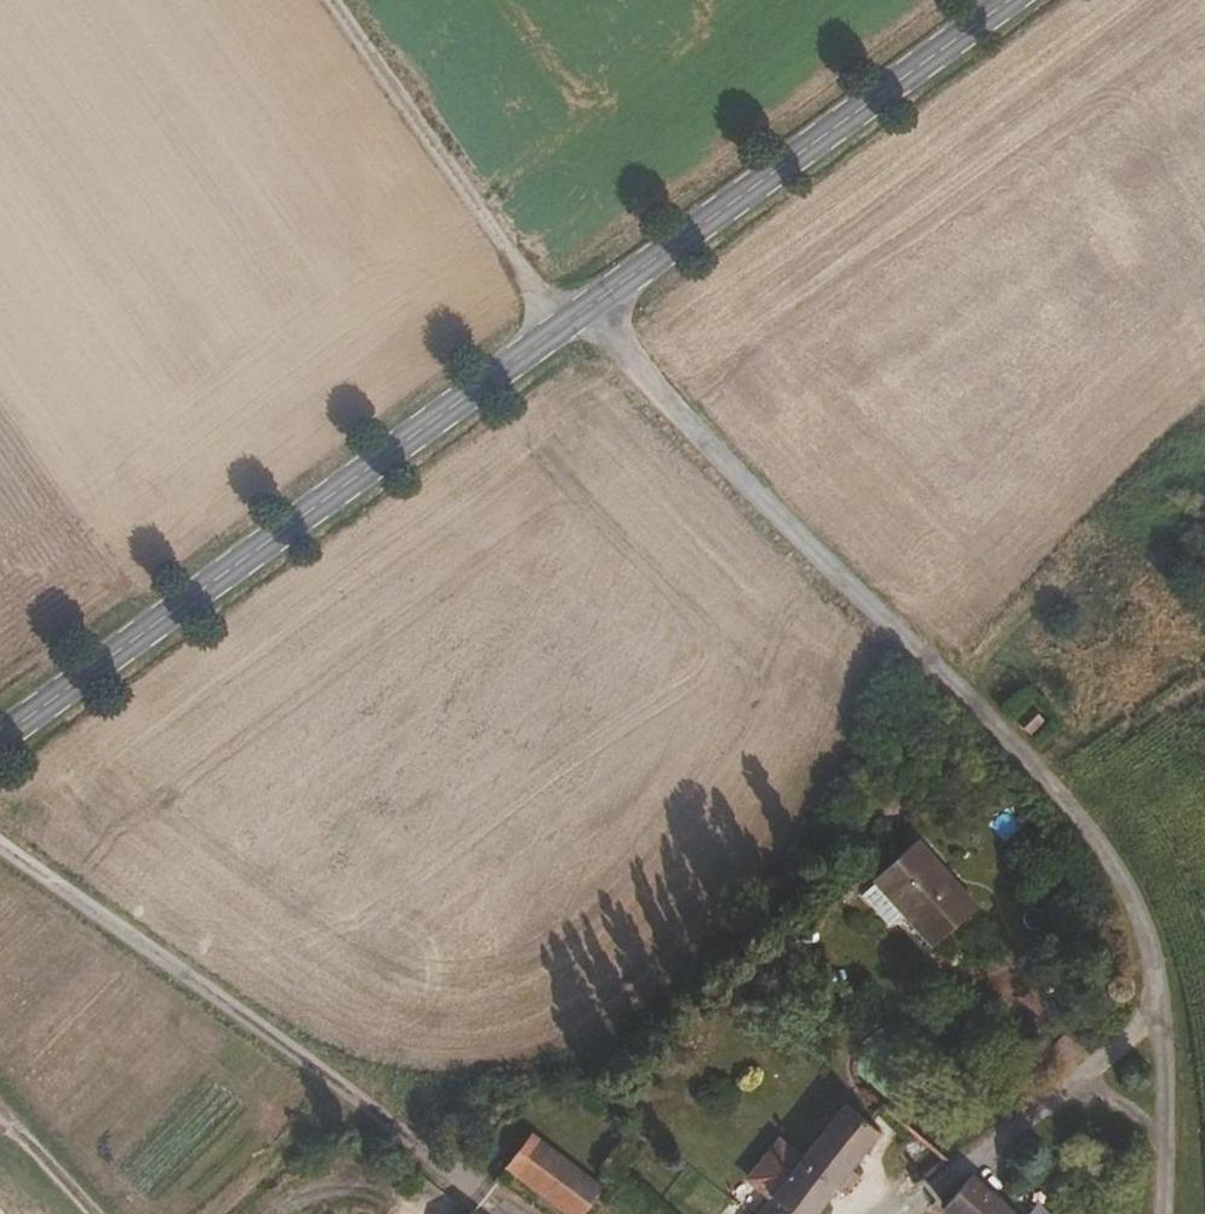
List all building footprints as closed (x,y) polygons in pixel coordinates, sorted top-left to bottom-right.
[(1022,740),(1036,722),(1024,709),(1005,724),(1022,740)] [(972,911),(914,840),(873,876),(901,915),(929,947),(972,911)] [(901,915),(873,876),(854,891),(883,927),(901,915)] [(1102,928),(1095,917),(1077,927),(1085,940),(1100,932),(1102,928)] [(872,1146),(881,1133),(846,1106),(803,1158),(780,1141),(748,1178),(769,1198),(755,1213),(815,1213),(872,1146)] [(526,1135),(507,1159),(541,1183),(581,1213),(583,1213),(600,1191),(526,1135)] [(541,1183),(507,1159),(494,1175),(541,1213),(581,1213),(541,1183)] [(979,1176),(953,1203),(964,1213),(1018,1213),(979,1176)]
